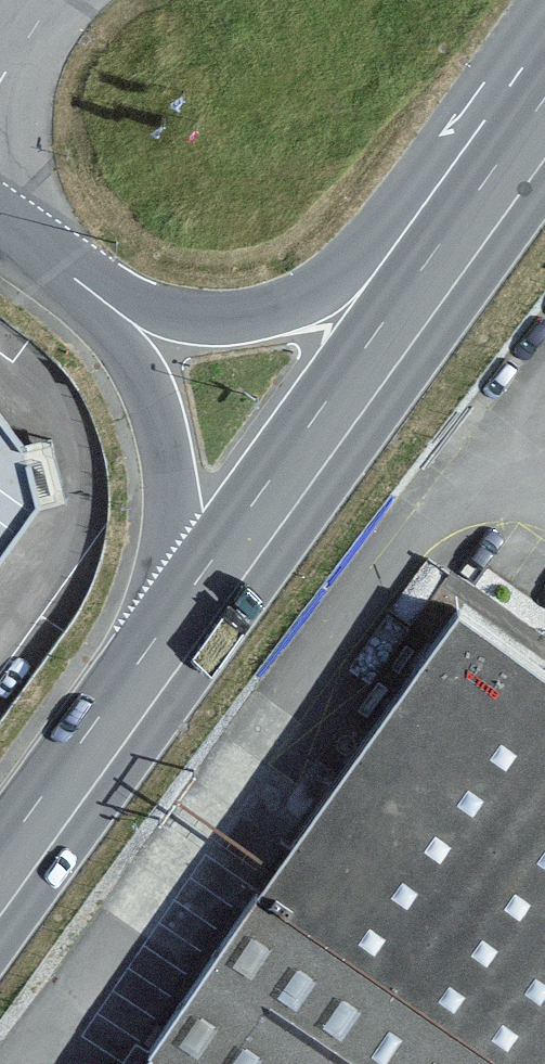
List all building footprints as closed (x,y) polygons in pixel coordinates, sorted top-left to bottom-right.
[(55,428),(0,393),(0,512),(55,428)] [(154,1063),(544,1063),(544,646),(480,601),(154,1063)]
